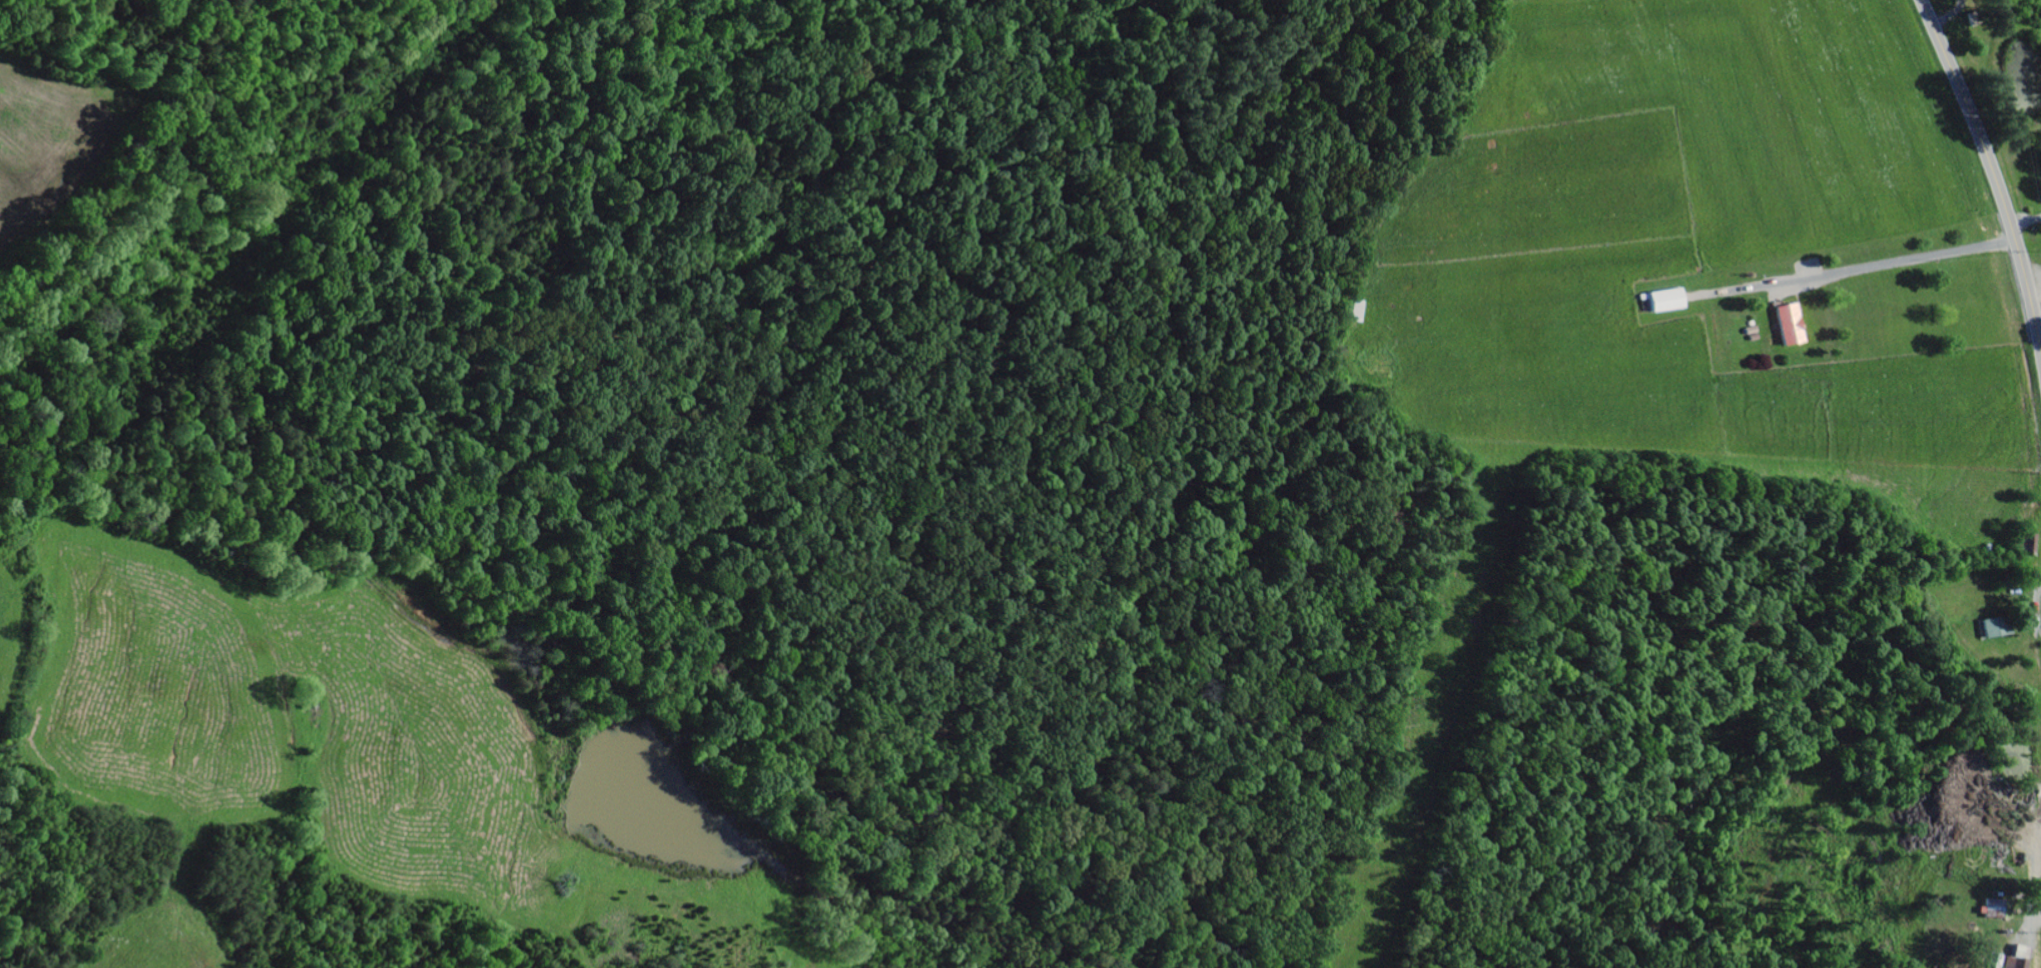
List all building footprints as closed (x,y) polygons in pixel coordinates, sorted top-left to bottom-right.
[(1645,290),(1646,311),(1683,309),(1682,288),(1645,290)] [(1800,341),(1792,303),(1772,307),(1779,345),(1800,341)] [(1984,638),(2008,633),(2005,615),(1980,620),(1984,638)] [(1995,918),(1996,899),(1983,899),(1983,917),(1995,918)] [(2004,956),(2001,967),(2026,967),(2027,961),(2004,956)]
